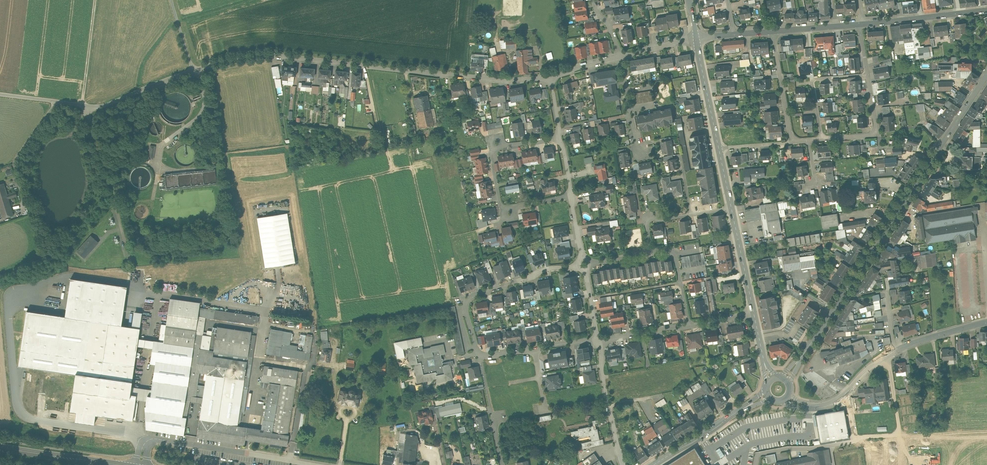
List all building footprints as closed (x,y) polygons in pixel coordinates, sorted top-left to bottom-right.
[(767,1),(769,11),(777,9),(781,8),(781,9),(780,0),(773,0),(767,1)] [(816,2),(816,7),(816,9),(820,8),(821,12),(830,12),(829,0),(815,0),(816,2)] [(848,2),(848,3),(844,4),(844,12),(844,13),(855,12),(855,0),(852,0),(852,2),(848,2)] [(867,11),(880,8),(879,0),(865,0),(867,11)] [(880,8),(880,9),(889,7),(888,0),(879,0),(880,8)] [(583,2),(574,3),(576,12),(586,10),(585,2),(583,2)] [(844,4),(836,4),(836,13),(844,12),(844,4)] [(917,4),(908,5),(909,13),(918,12),(917,4)] [(930,5),(923,6),(924,13),(936,12),(936,10),(935,5),(930,5)] [(628,7),(614,10),(616,21),(630,18),(628,7)] [(749,8),(739,10),(741,18),(751,17),(749,8)] [(814,13),(814,8),(808,9),(809,14),(809,21),(818,20),(817,13),(814,13)] [(586,10),(576,12),(577,20),(584,19),(588,18),(586,10)] [(803,10),(799,11),(798,11),(798,15),(794,15),(795,22),(807,21),(807,14),(804,14),(803,11),(803,10)] [(830,12),(821,12),(821,20),(831,19),(830,12)] [(725,13),(714,14),(715,23),(726,21),(725,13)] [(793,13),(785,14),(786,23),(795,22),(794,15),(794,13),(793,13)] [(677,14),(667,15),(666,15),(667,17),(668,25),(674,24),(674,26),(679,25),(678,21),(677,14)] [(667,17),(656,19),(657,26),(658,30),(658,29),(664,28),(664,29),(669,28),(668,25),(667,17)] [(595,23),(586,24),(587,33),(596,31),(598,31),(596,23),(595,23)] [(922,23),(911,24),(912,31),(912,33),(913,40),(918,39),(917,31),(923,30),(922,23)] [(965,23),(955,25),(956,32),(957,38),(967,37),(965,23)] [(644,26),(641,26),(640,25),(638,26),(637,27),(639,37),(647,35),(647,31),(646,25),(644,26)] [(900,25),(891,26),(890,26),(893,42),(904,40),(903,35),(901,36),(901,32),(900,25)] [(628,28),(625,29),(625,30),(622,30),(623,34),(622,34),(622,36),(622,38),(623,38),(624,38),(624,42),(633,41),(631,29),(628,29),(628,28)] [(883,31),(868,32),(868,41),(884,39),(883,31)] [(904,43),(906,43),(913,42),(913,40),(912,33),(906,34),(906,31),(901,32),(901,36),(903,35),(904,40),(904,43)] [(853,35),(844,36),(844,43),(844,47),(845,47),(856,46),(855,38),(854,38),(853,35)] [(833,36),(824,37),(825,49),(829,48),(829,54),(834,53),(834,47),(833,36)] [(824,37),(815,38),(816,49),(821,49),(821,47),(825,47),(825,49),(824,37)] [(803,39),(792,40),(793,50),(804,49),(803,39)] [(723,45),(715,45),(716,53),(724,52),(723,49),(727,49),(727,50),(736,49),(736,48),(744,47),(744,40),(722,42),(723,45)] [(792,40),(781,41),(782,51),(788,50),(789,54),(793,54),(793,50),(792,40)] [(607,41),(598,42),(600,52),(608,51),(608,50),(607,41)] [(598,42),(590,43),(592,52),(592,54),(600,52),(598,42)] [(760,42),(751,43),(752,54),(760,53),(760,42)] [(768,42),(760,42),(760,53),(769,53),(768,42)] [(915,50),(915,49),(914,46),(913,42),(906,43),(906,47),(907,51),(915,50)] [(585,46),(576,48),(577,54),(578,58),(586,57),(586,55),(585,46)] [(919,48),(918,48),(919,58),(930,57),(929,47),(919,48)] [(529,49),(516,51),(518,63),(527,62),(527,64),(531,64),(529,49)] [(537,57),(533,58),(532,49),(529,49),(531,64),(538,63),(537,57)] [(506,53),(492,56),(495,72),(506,70),(507,74),(511,74),(506,53)] [(854,57),(849,58),(851,70),(860,69),(858,57),(854,58),(854,57)] [(479,58),(473,58),(473,62),(471,61),(470,70),(482,71),(482,66),(484,66),(484,63),(484,59),(479,59),(479,58)] [(527,62),(518,63),(519,74),(528,73),(527,64),(527,62)] [(729,65),(716,66),(717,76),(730,75),(729,65)] [(278,66),(271,67),(273,76),(276,75),(276,78),(280,77),(278,66)] [(880,68),(873,69),(875,79),(889,76),(888,76),(887,72),(888,72),(888,71),(887,71),(887,67),(886,67),(880,68)] [(614,70),(596,73),(598,85),(602,84),(603,85),(606,85),(606,84),(608,83),(614,82),(616,82),(614,70)] [(979,77),(972,72),(971,71),(960,71),(960,77),(968,78),(975,83),(979,77)] [(975,83),(968,78),(966,81),(965,80),(963,83),(964,84),(963,85),(971,90),(975,83)] [(770,79),(760,80),(760,83),(762,83),(762,89),(771,88),(770,79)] [(695,80),(685,82),(687,93),(690,93),(697,92),(695,80)] [(856,80),(850,81),(851,93),(858,92),(861,92),(860,80),(856,80)] [(734,81),(721,82),(721,93),(735,91),(734,81)] [(953,81),(938,82),(939,91),(950,90),(952,87),(953,81)] [(572,82),(563,84),(567,99),(572,98),(571,94),(572,94),(572,92),(574,91),(573,88),(572,82)] [(463,83),(457,85),(459,96),(465,95),(464,90),(463,83)] [(829,83),(820,84),(821,93),(821,94),(829,93),(829,84),(829,83)] [(457,85),(451,86),(452,92),(453,97),(459,96),(457,85)] [(480,86),(471,88),(473,98),(479,96),(482,96),(481,92),(480,86)] [(522,87),(509,90),(511,102),(524,99),(522,87)] [(496,89),(493,90),(493,89),(489,89),(492,103),(505,101),(502,88),(500,88),(500,89),(498,88),(497,88),(496,89)] [(805,88),(796,89),(796,90),(796,97),(802,97),(806,96),(805,88)] [(539,89),(529,90),(531,99),(532,100),(536,99),(536,98),(541,97),(540,90),(539,89)] [(618,91),(616,91),(610,92),(604,93),(606,101),(619,98),(618,91)] [(962,93),(959,91),(958,92),(956,91),(955,93),(956,93),(954,96),(955,97),(954,99),(961,104),(967,96),(966,96),(962,93)] [(483,92),(481,92),(482,96),(479,96),(480,101),(488,100),(488,97),(485,97),(483,92)] [(887,93),(878,95),(879,104),(887,103),(887,99),(888,97),(887,93)] [(775,94),(765,95),(765,103),(766,105),(770,105),(776,104),(775,94)] [(427,95),(414,98),(417,112),(430,109),(427,95)] [(469,102),(468,96),(465,96),(465,95),(459,96),(459,99),(464,98),(465,103),(469,102)] [(730,99),(722,100),(722,109),(728,108),(736,107),(736,98),(730,98),(730,99)] [(980,98),(973,108),(979,112),(983,114),(986,107),(986,102),(980,98)] [(687,100),(684,101),(685,102),(686,108),(691,107),(691,112),(700,110),(698,99),(687,100)] [(864,99),(859,100),(859,99),(858,99),(853,100),(854,100),(855,111),(854,111),(864,111),(863,103),(864,103),(864,99)] [(960,108),(948,100),(945,105),(949,108),(948,109),(955,114),(956,115),(960,108)] [(828,102),(823,102),(823,103),(824,112),(833,112),(833,111),(832,102),(828,102)] [(932,110),(924,104),(924,107),(930,111),(929,113),(935,117),(938,114),(932,110)] [(572,109),(566,110),(568,120),(577,118),(575,109),(575,108),(572,109)] [(979,112),(973,108),(969,114),(974,117),(975,118),(979,112)] [(417,112),(420,128),(434,126),(430,109),(417,112)] [(654,114),(657,126),(661,125),(661,126),(670,125),(669,123),(674,122),(671,109),(654,112),(654,114)] [(948,109),(947,109),(942,117),(943,117),(949,122),(955,114),(948,109)] [(768,111),(764,112),(765,122),(778,121),(777,110),(768,111)] [(657,126),(654,114),(637,117),(640,131),(644,130),(644,131),(653,129),(653,128),(657,127),(657,126)] [(734,114),(724,115),(724,125),(741,123),(740,114),(734,114)] [(974,117),(969,114),(964,121),(970,124),(971,122),(974,117)] [(701,116),(687,118),(688,121),(686,121),(688,128),(689,128),(690,131),(703,128),(701,116)] [(812,116),(803,117),(803,127),(807,127),(807,132),(813,132),(812,125),(813,125),(812,116)] [(893,116),(883,117),(884,131),(894,130),(893,116)] [(859,118),(858,118),(859,127),(868,127),(867,117),(859,118)] [(949,122),(943,117),(942,119),(938,125),(946,130),(950,123),(949,122)] [(690,170),(684,135),(681,118),(676,119),(679,136),(685,171),(690,170)] [(478,120),(467,122),(468,130),(473,129),(474,130),(475,130),(476,129),(480,128),(478,120)] [(539,120),(532,121),(533,128),(534,133),(537,133),(538,133),(540,133),(540,132),(541,132),(541,129),(542,128),(542,125),(540,125),(539,120)] [(836,123),(832,123),(831,120),(830,120),(827,120),(828,132),(837,131),(836,123)] [(970,124),(964,121),(960,127),(964,129),(967,129),(970,124)] [(522,122),(512,124),(513,130),(514,130),(515,137),(524,135),(522,122)] [(198,123),(181,135),(181,136),(182,138),(199,125),(198,123)] [(607,124),(599,125),(601,135),(609,134),(607,124)] [(618,125),(615,125),(615,126),(617,135),(625,134),(623,124),(618,125)] [(940,128),(936,125),(932,124),(929,129),(939,138),(945,131),(940,128)] [(781,127),(769,128),(770,139),(777,138),(777,136),(782,136),(781,127)] [(960,127),(952,138),(960,143),(968,132),(964,129),(960,127)] [(592,128),(584,129),(586,140),(594,138),(592,128)] [(574,133),(570,134),(572,144),(580,142),(578,133),(578,132),(574,133)] [(693,153),(708,150),(705,134),(690,136),(691,141),(689,141),(691,149),(692,149),(693,153)] [(181,136),(166,146),(168,149),(183,138),(182,138),(181,136)] [(920,141),(908,138),(905,138),(904,142),(905,142),(904,147),(908,148),(907,150),(911,151),(912,149),(916,150),(917,146),(918,146),(920,141)] [(858,145),(849,145),(850,155),(859,154),(858,145)] [(830,146),(818,147),(819,157),(820,157),(826,157),(831,156),(830,146)] [(552,147),(543,148),(544,153),(545,158),(547,158),(554,157),(552,147)] [(803,148),(791,149),(792,157),(803,156),(803,148)] [(536,150),(529,151),(530,161),(537,160),(537,156),(536,150)] [(708,150),(693,153),(694,157),(692,157),(693,165),(695,165),(696,169),(698,169),(710,167),(708,150)] [(529,151),(522,152),(523,158),(523,162),(524,162),(530,161),(529,151)] [(769,151),(761,151),(761,160),(770,159),(769,151)] [(627,152),(619,153),(621,167),(630,166),(629,160),(630,160),(629,156),(628,152),(627,152)] [(742,156),(740,156),(740,155),(731,156),(732,165),(741,164),(741,163),(744,163),(744,162),(748,161),(747,153),(742,154),(742,156)] [(512,154),(505,155),(507,165),(514,164),(513,160),(512,154)] [(505,155),(498,157),(499,163),(500,167),(507,165),(505,155)] [(913,157),(912,157),(909,161),(910,162),(909,164),(915,168),(921,159),(915,155),(913,157)] [(980,157),(962,156),(961,155),(959,157),(960,158),(960,161),(960,165),(960,169),(979,169),(980,157)] [(897,166),(897,157),(885,159),(885,167),(897,166)] [(485,158),(475,160),(476,167),(486,165),(485,158)] [(673,160),(668,161),(670,170),(678,168),(677,159),(673,160)] [(885,159),(876,160),(877,168),(885,167),(885,159)] [(833,163),(821,163),(822,172),(826,171),(833,171),(833,163)] [(915,168),(907,163),(907,164),(905,167),(904,167),(899,175),(907,181),(915,168)] [(486,165),(476,167),(478,173),(478,174),(482,173),(488,172),(486,165)] [(604,165),(595,166),(596,172),(599,172),(600,179),(607,178),(605,171),(604,165)] [(806,165),(797,167),(799,176),(808,175),(806,165)] [(710,167),(698,169),(699,173),(697,173),(698,180),(701,179),(701,183),(714,181),(712,166),(710,167)] [(764,168),(745,170),(744,169),(745,181),(745,182),(750,181),(751,181),(750,177),(753,176),(753,177),(754,177),(753,176),(758,176),(758,177),(758,176),(765,176),(765,177),(764,168)] [(615,176),(608,177),(609,180),(612,179),(613,184),(617,183),(615,176)] [(946,176),(933,177),(932,178),(931,178),(928,182),(935,187),(937,184),(939,184),(939,185),(942,184),(942,185),(946,185),(946,176)] [(680,181),(670,182),(669,177),(662,179),(664,188),(665,188),(666,192),(675,191),(676,195),(682,194),(680,181)] [(876,180),(867,181),(868,189),(877,189),(876,180)] [(483,182),(479,183),(481,190),(491,188),(489,181),(483,182)] [(541,184),(543,192),(547,191),(551,191),(551,193),(556,192),(556,189),(555,181),(547,183),(541,184)] [(714,181),(701,183),(704,198),(717,196),(714,181)] [(935,187),(928,182),(922,191),(929,196),(930,194),(937,198),(940,193),(939,193),(940,192),(939,191),(938,191),(937,191),(934,189),(935,187)] [(514,183),(510,184),(510,185),(509,185),(506,186),(507,194),(512,193),(512,192),(519,190),(518,184),(514,185),(514,183)] [(656,184),(641,187),(642,194),(648,193),(650,200),(659,199),(656,184)] [(613,185),(606,186),(607,193),(614,192),(613,185)] [(755,188),(755,187),(751,188),(747,189),(748,194),(749,193),(751,200),(756,199),(756,198),(768,195),(766,185),(755,188)] [(491,188),(481,190),(482,197),(486,196),(492,195),(491,188)] [(835,189),(828,190),(830,201),(837,200),(835,189)] [(828,190),(821,191),(822,197),(823,203),(830,201),(828,190)] [(876,190),(864,191),(865,196),(861,196),(861,202),(876,202),(876,190)] [(16,192),(7,194),(9,200),(10,199),(10,198),(17,196),(16,192)] [(606,193),(600,194),(597,195),(598,206),(605,205),(606,205),(605,201),(609,200),(608,194),(606,195),(606,193)] [(7,194),(0,196),(0,210),(3,218),(13,215),(9,200),(7,194)] [(597,195),(594,195),(590,196),(590,199),(592,208),(592,207),(598,206),(597,195)] [(631,196),(624,197),(625,205),(636,203),(635,195),(631,196)] [(717,196),(704,198),(702,198),(703,205),(718,203),(717,196)] [(925,202),(918,197),(913,205),(922,212),(928,211),(927,205),(924,203),(925,202)] [(953,207),(953,201),(927,205),(928,211),(953,207)] [(777,202),(768,204),(768,203),(760,205),(760,207),(761,213),(766,213),(768,225),(763,226),(764,235),(769,234),(771,234),(782,232),(778,211),(777,202)] [(636,203),(625,205),(627,213),(629,212),(636,211),(637,211),(636,203)] [(760,207),(745,210),(747,222),(762,219),(761,213),(760,207)] [(971,207),(922,215),(915,216),(918,238),(925,237),(926,243),(954,239),(955,243),(976,239),(976,235),(974,227),(972,213),(971,207)] [(489,209),(487,209),(485,211),(482,212),(483,219),(483,221),(486,220),(489,220),(490,218),(496,217),(494,208),(490,209),(489,209)] [(287,213),(257,218),(265,267),(295,263),(287,213)] [(535,213),(523,215),(523,219),(522,220),(524,222),(524,225),(528,224),(529,225),(530,225),(531,224),(537,223),(537,222),(535,213)] [(837,213),(821,216),(823,228),(838,225),(839,225),(839,224),(837,213)] [(883,218),(875,213),(870,221),(869,221),(869,222),(874,225),(877,226),(882,218),(883,218)] [(723,215),(713,216),(716,229),(725,228),(726,228),(723,215)] [(706,218),(698,219),(699,227),(700,232),(700,231),(708,229),(708,230),(706,218)] [(483,219),(477,220),(479,229),(487,226),(486,220),(483,221),(483,219)] [(690,220),(680,222),(681,227),(682,227),(683,232),(691,231),(690,225),(690,220)] [(865,220),(849,222),(850,228),(865,226),(865,220)] [(910,224),(903,220),(899,226),(906,230),(910,224)] [(662,224),(653,226),(655,235),(663,233),(662,227),(662,224)] [(567,226),(554,228),(555,237),(561,236),(569,235),(567,226)] [(906,230),(899,226),(894,233),(901,237),(903,234),(905,236),(906,233),(904,232),(906,230)] [(509,227),(501,228),(503,235),(504,241),(512,239),(510,229),(510,227),(509,227)] [(602,229),(599,229),(596,229),(595,227),(587,228),(589,235),(596,234),(597,242),(598,242),(598,241),(604,240),(602,229)] [(609,227),(605,228),(602,229),(604,240),(611,239),(609,227)] [(872,230),(867,227),(865,229),(866,230),(863,234),(861,233),(859,236),(868,241),(873,233),(871,231),(872,230)] [(837,239),(846,237),(845,229),(844,229),(839,230),(836,231),(837,239)] [(495,232),(483,234),(485,243),(488,243),(489,243),(489,242),(491,243),(492,242),(497,241),(496,238),(495,232)] [(823,233),(786,239),(787,242),(790,241),(791,246),(821,241),(820,236),(823,235),(823,233)] [(901,237),(894,233),(891,239),(897,243),(901,237)] [(720,235),(713,237),(714,244),(716,244),(721,243),(720,235)] [(91,236),(77,251),(84,258),(98,242),(91,236)] [(850,242),(847,241),(846,237),(837,239),(848,245),(849,243),(850,243),(850,242)] [(864,247),(853,240),(851,244),(850,243),(849,243),(848,245),(848,246),(852,248),(853,249),(860,253),(864,247)] [(723,246),(717,247),(713,247),(714,253),(719,253),(729,251),(728,245),(723,246)] [(572,246),(557,248),(559,259),(573,256),(572,246)] [(891,252),(885,248),(879,256),(886,261),(889,255),(892,252),(891,252)] [(906,250),(900,251),(899,252),(894,248),(891,252),(892,252),(889,255),(894,259),(896,255),(898,257),(897,257),(897,259),(903,258),(907,257),(906,250)] [(543,251),(533,255),(535,262),(545,258),(543,251)] [(814,251),(804,253),(805,257),(802,257),(802,256),(800,256),(802,269),(816,267),(814,251)] [(858,256),(851,251),(850,254),(848,252),(846,255),(848,256),(848,257),(846,260),(853,264),(858,256)] [(916,261),(917,264),(921,268),(933,266),(937,265),(935,253),(919,255),(915,256),(916,261)] [(799,254),(782,256),(785,271),(802,269),(800,256),(799,254)] [(521,259),(512,262),(516,272),(524,269),(521,259)] [(665,259),(658,261),(660,271),(666,270),(665,261),(665,259)] [(665,261),(666,270),(666,272),(673,271),(671,260),(665,261)] [(502,270),(508,268),(505,261),(499,263),(500,264),(502,270)] [(658,261),(652,262),(653,272),(660,271),(658,261)] [(763,262),(755,263),(757,274),(770,271),(768,261),(763,262)] [(652,262),(645,263),(645,265),(647,273),(653,272),(652,262)] [(850,268),(843,263),(839,269),(837,272),(844,277),(850,268)] [(500,264),(494,266),(498,278),(504,276),(502,270),(500,264)] [(645,265),(639,266),(641,276),(647,275),(647,273),(645,265)] [(639,266),(633,267),(634,277),(641,276),(639,266)] [(620,267),(613,268),(615,279),(621,278),(621,277),(620,269),(620,267)] [(633,267),(626,268),(628,278),(634,277),(633,267)] [(879,271),(872,267),(867,275),(874,279),(878,274),(879,271)] [(486,268),(475,271),(480,285),(491,281),(488,273),(486,268)] [(508,268),(502,270),(504,276),(510,274),(508,268)] [(613,268),(607,269),(608,280),(615,279),(613,268)] [(620,269),(621,277),(621,278),(621,279),(628,278),(626,268),(620,269)] [(607,269),(600,270),(600,272),(601,272),(602,281),(604,280),(608,280),(607,269)] [(600,272),(594,273),(596,284),(603,283),(602,281),(601,272),(600,272)] [(836,274),(831,281),(838,286),(844,277),(837,272),(836,274)] [(874,279),(867,275),(862,282),(869,287),(874,279)] [(470,276),(464,279),(468,289),(474,287),(472,281),(471,276),(470,276)] [(570,277),(564,278),(564,279),(565,285),(577,283),(576,278),(574,276),(570,277)] [(836,290),(818,278),(818,277),(814,283),(818,286),(818,287),(824,290),(820,296),(828,302),(836,290)] [(127,286),(71,278),(65,317),(89,320),(108,323),(121,325),(127,286)] [(772,278),(766,280),(766,279),(758,281),(761,292),(773,289),(773,285),(774,284),(773,284),(772,278)] [(468,289),(464,279),(458,281),(457,281),(459,286),(461,292),(468,289)] [(549,279),(534,280),(536,299),(540,298),(540,295),(551,293),(554,293),(553,287),(550,287),(549,279)] [(717,291),(715,279),(706,281),(708,293),(709,293),(713,292),(717,291)] [(869,287),(862,282),(859,287),(863,290),(866,292),(869,287)] [(577,283),(565,285),(567,291),(567,293),(572,292),(577,291),(578,288),(577,283)] [(700,283),(690,284),(691,292),(696,291),(696,292),(697,293),(699,292),(700,291),(701,290),(700,283)] [(734,283),(723,285),(724,292),(725,292),(724,291),(734,289),(735,291),(735,290),(734,283)] [(532,285),(522,287),(524,296),(533,294),(532,285)] [(792,289),(781,291),(783,296),(791,295),(802,302),(805,297),(792,289)] [(909,290),(899,292),(901,300),(904,300),(904,302),(911,301),(909,290)] [(514,291),(507,292),(507,297),(508,302),(510,302),(516,301),(515,297),(516,295),(516,294),(515,293),(514,291)] [(672,291),(661,293),(662,300),(664,300),(673,298),(672,291)] [(642,294),(631,296),(632,302),(636,302),(643,301),(642,294)] [(501,296),(492,297),(493,302),(493,308),(495,307),(503,306),(501,296)] [(763,315),(777,311),(777,308),(778,308),(777,300),(775,300),(774,296),(759,299),(761,306),(761,308),(761,309),(763,315)] [(200,303),(170,298),(166,324),(165,329),(196,334),(200,334),(201,328),(196,328),(198,316),(200,303)] [(580,299),(571,300),(573,310),(582,308),(580,299)] [(696,312),(706,312),(705,299),(695,299),(696,312)] [(850,300),(845,308),(851,311),(854,306),(857,301),(855,300),(854,299),(850,300)] [(486,302),(476,303),(477,307),(476,308),(476,310),(478,311),(478,313),(479,316),(480,317),(486,315),(486,314),(486,312),(488,311),(487,305),(486,302)] [(601,304),(600,304),(601,310),(613,308),(612,302),(608,302),(601,304)] [(674,304),(670,305),(671,312),(682,310),(681,303),(674,304)] [(819,312),(808,305),(799,320),(809,326),(819,312)] [(464,353),(455,306),(449,307),(458,354),(464,353)] [(215,310),(200,308),(199,316),(206,317),(214,318),(215,310)] [(613,308),(601,310),(602,317),(611,315),(614,314),(613,308)] [(645,309),(640,310),(641,317),(651,315),(650,308),(645,309)] [(851,311),(845,308),(842,313),(847,316),(849,316),(853,315),(852,313),(850,312),(851,311)] [(259,316),(215,310),(214,318),(253,324),(253,322),(258,323),(259,316)] [(682,310),(671,312),(672,318),(672,319),(678,318),(683,317),(682,310)] [(902,312),(898,313),(901,321),(910,319),(908,310),(902,312)] [(76,373),(81,374),(89,320),(65,317),(26,311),(18,365),(76,373)] [(777,311),(763,315),(764,321),(764,323),(764,324),(765,323),(766,329),(780,326),(777,311)] [(623,313),(614,314),(611,315),(612,321),(624,319),(623,313)] [(847,316),(842,313),(838,318),(844,322),(847,321),(850,321),(849,316),(847,316)] [(651,315),(641,317),(642,323),(642,324),(647,323),(653,322),(651,315)] [(199,316),(198,316),(196,328),(201,328),(200,334),(203,335),(206,317),(199,316)] [(850,321),(847,321),(847,326),(854,325),(854,323),(857,322),(857,325),(875,323),(874,317),(850,321)] [(783,330),(788,333),(795,321),(790,318),(783,330)] [(844,322),(838,318),(835,323),(840,327),(844,322)] [(624,319),(612,321),(613,327),(614,327),(621,326),(625,325),(624,319)] [(108,323),(89,320),(81,374),(81,375),(88,376),(88,375),(100,377),(108,323)] [(579,320),(575,321),(575,322),(577,331),(586,329),(584,320),(579,320)] [(121,325),(108,323),(100,377),(95,415),(133,420),(135,401),(136,396),(136,395),(130,394),(131,387),(137,346),(138,339),(140,328),(121,325)] [(840,327),(835,323),(831,329),(837,332),(838,330),(844,330),(844,327),(840,327)] [(915,324),(902,327),(905,336),(917,332),(915,324)] [(558,325),(552,326),(554,338),(561,337),(560,331),(559,325),(558,325)] [(742,325),(728,327),(729,338),(744,335),(742,325)] [(545,327),(546,332),(547,339),(554,338),(552,326),(545,327)] [(251,332),(217,327),(217,328),(212,328),(212,331),(209,350),(201,349),(199,349),(196,372),(199,372),(207,373),(205,385),(203,397),(202,403),(200,419),(239,426),(240,422),(241,422),(242,412),(244,413),(253,357),(248,356),(251,335),(251,332)] [(794,341),(797,343),(804,330),(799,327),(792,339),(789,337),(787,340),(792,343),(794,341)] [(539,328),(532,329),(534,340),(541,339),(540,332),(539,328)] [(196,334),(165,329),(163,342),(158,341),(138,339),(137,346),(152,348),(150,363),(155,364),(153,381),(188,386),(186,395),(196,396),(198,384),(199,372),(196,372),(190,371),(196,334)] [(284,331),(271,329),(267,353),(279,356),(279,355),(281,348),(297,350),(298,346),(290,345),(292,333),(284,331)] [(519,329),(512,330),(514,342),(521,341),(520,335),(519,329)] [(526,330),(525,330),(526,335),(527,341),(534,340),(532,329),(526,330)] [(837,332),(831,329),(828,334),(833,337),(835,335),(835,337),(851,335),(851,331),(844,332),(837,332)] [(207,335),(203,335),(201,349),(209,350),(212,331),(207,330),(207,335)] [(505,332),(506,338),(507,343),(514,342),(512,330),(505,332)] [(716,330),(706,332),(708,341),(717,340),(718,340),(717,335),(716,330)] [(981,332),(980,333),(977,334),(977,339),(980,339),(980,341),(986,340),(986,331),(981,332)] [(497,333),(492,334),(494,345),(501,343),(500,339),(499,333),(497,333)] [(196,334),(190,371),(196,372),(199,349),(201,349),(203,335),(200,334),(196,334)] [(312,336),(300,334),(299,344),(304,345),(303,351),(310,353),(312,336)] [(492,334),(485,335),(487,346),(494,345),(492,334)] [(699,334),(688,336),(690,348),(701,346),(700,339),(699,334)] [(833,337),(828,334),(824,339),(830,343),(833,338),(833,337)] [(256,335),(251,335),(248,356),(253,357),(256,335)] [(677,336),(667,338),(668,346),(678,344),(679,344),(678,340),(677,336)] [(890,337),(883,338),(884,345),(891,343),(890,337)] [(966,338),(960,338),(960,344),(959,344),(959,349),(968,349),(968,345),(970,345),(969,341),(966,341),(966,338)] [(853,354),(860,352),(867,350),(866,347),(865,344),(866,344),(865,343),(865,344),(863,339),(852,343),(850,340),(851,340),(850,339),(844,342),(841,343),(843,347),(844,349),(851,347),(853,354)] [(661,340),(656,341),(655,340),(651,340),(652,344),(649,344),(650,350),(653,350),(653,353),(662,352),(661,340)] [(639,342),(628,344),(629,345),(630,354),(635,353),(636,357),(642,356),(639,342)] [(742,344),(738,345),(740,355),(748,354),(747,347),(744,348),(744,346),(743,346),(742,344)] [(783,344),(770,347),(772,356),(773,356),(773,357),(777,356),(777,355),(779,356),(780,355),(781,354),(782,355),(782,356),(785,358),(786,357),(786,358),(792,350),(783,344)] [(423,350),(422,346),(410,349),(410,351),(408,351),(411,365),(415,364),(415,367),(417,381),(419,380),(420,382),(433,379),(436,378),(437,382),(450,379),(450,378),(452,377),(449,364),(443,365),(441,354),(445,354),(443,346),(442,347),(441,345),(431,347),(431,348),(423,350)] [(843,347),(829,352),(829,351),(821,352),(821,353),(822,357),(828,355),(828,356),(829,360),(837,358),(837,360),(838,360),(853,354),(851,347),(844,349),(843,347)] [(297,350),(281,348),(279,355),(296,358),(297,350)] [(592,348),(582,349),(584,358),(593,357),(592,348)] [(331,350),(322,349),(320,360),(329,362),(331,350)] [(619,349),(607,351),(609,361),(621,359),(619,349)] [(953,349),(946,350),(946,349),(942,349),(942,354),(943,354),(943,360),(943,359),(943,358),(949,358),(949,364),(954,363),(954,360),(953,354),(953,349)] [(303,351),(297,350),(296,358),(313,361),(314,353),(310,353),(303,351)] [(566,351),(557,352),(559,365),(568,364),(567,358),(566,351)] [(557,352),(549,354),(549,358),(550,361),(551,367),(559,365),(557,352)] [(853,354),(838,360),(838,362),(840,365),(862,358),(860,352),(853,354)] [(934,353),(916,356),(918,368),(935,366),(934,353)] [(347,362),(345,362),(344,369),(353,370),(355,360),(347,359),(347,362)] [(754,362),(745,363),(746,372),(755,371),(754,362)] [(905,362),(895,364),(896,372),(906,371),(905,365),(905,362)] [(299,371),(264,366),(261,382),(269,383),(262,430),(289,434),(300,371),(299,371)] [(478,366),(468,368),(470,378),(480,376),(479,371),(478,366)] [(289,434),(289,435),(291,436),(297,407),(300,388),(301,388),(303,372),(300,371),(289,434)] [(594,371),(583,373),(585,383),(596,381),(594,371)] [(563,372),(549,375),(551,386),(565,384),(563,372)] [(76,412),(95,415),(100,377),(88,375),(88,376),(81,375),(81,374),(76,373),(70,411),(76,412)] [(882,388),(877,389),(877,387),(864,389),(865,391),(865,396),(866,403),(889,400),(886,379),(880,380),(882,388)] [(188,386),(153,381),(151,390),(150,396),(147,395),(146,401),(146,406),(154,407),(153,412),(182,417),(185,400),(181,400),(182,394),(186,395),(188,386)] [(424,383),(416,385),(418,391),(426,388),(424,383)] [(739,383),(730,389),(735,396),(740,392),(740,391),(743,389),(739,383)] [(205,385),(198,384),(196,396),(203,397),(205,385)] [(151,390),(131,387),(130,394),(136,395),(136,396),(139,396),(139,400),(146,401),(147,395),(150,396),(151,390)] [(349,392),(340,390),(339,398),(338,399),(338,400),(338,401),(338,402),(342,402),(342,403),(357,406),(357,404),(358,405),(359,402),(360,401),(361,400),(360,399),(360,398),(359,398),(360,394),(359,394),(359,393),(354,392),(353,391),(352,390),(351,390),(350,390),(349,391),(349,392)] [(716,397),(714,398),(719,407),(720,407),(721,407),(722,407),(723,407),(723,406),(723,405),(723,404),(728,401),(727,400),(728,399),(725,394),(724,395),(722,393),(720,394),(716,397)] [(186,395),(182,394),(181,400),(185,400),(182,417),(186,418),(190,401),(202,403),(203,397),(196,396),(186,395)] [(664,398),(655,404),(658,408),(667,403),(664,398)] [(686,398),(680,401),(684,406),(689,403),(686,398)] [(713,411),(706,399),(695,406),(702,418),(713,411)] [(459,403),(435,408),(436,413),(437,417),(461,412),(459,403)] [(182,417),(153,412),(154,407),(146,406),(145,406),(146,429),(184,435),(186,418),(182,417)] [(844,409),(815,415),(821,443),(850,438),(844,409)] [(430,410),(418,413),(420,422),(425,421),(426,424),(432,422),(431,420),(432,419),(431,414),(430,410)] [(95,415),(76,412),(75,422),(94,425),(95,415)] [(689,421),(684,424),(682,421),(680,423),(682,425),(687,433),(698,426),(689,412),(685,415),(689,421)] [(482,415),(476,417),(477,423),(487,421),(486,415),(482,415)] [(664,418),(652,426),(657,434),(661,432),(670,426),(664,418)] [(200,419),(197,437),(244,445),(245,439),(270,443),(270,444),(282,446),(282,445),(287,446),(287,445),(289,445),(290,441),(288,441),(289,435),(289,434),(262,430),(247,427),(239,426),(200,419)] [(487,421),(477,423),(478,429),(484,427),(488,427),(487,421)] [(594,425),(582,428),(584,437),(589,436),(591,435),(592,441),(597,440),(600,439),(598,429),(595,429),(594,425)] [(652,425),(644,429),(647,434),(649,440),(658,435),(657,434),(652,426),(652,425)] [(682,425),(672,431),(678,439),(687,433),(682,425)] [(670,426),(661,432),(664,436),(662,437),(668,446),(678,439),(672,431),(670,426)] [(582,428),(578,429),(579,430),(572,431),(572,434),(576,437),(577,439),(584,437),(582,428)] [(417,435),(406,434),(405,443),(404,448),(403,458),(402,462),(403,463),(403,462),(419,464),(419,461),(415,461),(417,443),(419,444),(417,435)] [(592,441),(582,443),(583,447),(584,449),(598,445),(597,440),(592,441)] [(660,440),(650,446),(649,443),(646,444),(647,447),(652,455),(664,448),(660,440)] [(668,464),(705,464),(694,448),(668,464)] [(649,457),(644,450),(639,454),(636,449),(633,451),(641,463),(649,457)] [(812,452),(814,464),(825,464),(826,464),(824,450),(812,452)] [(796,459),(797,464),(811,464),(814,464),(812,452),(807,453),(808,457),(796,459)] [(582,462),(584,464),(595,464),(600,462),(594,453),(582,462)] [(766,455),(767,462),(776,460),(774,453),(766,455)]
